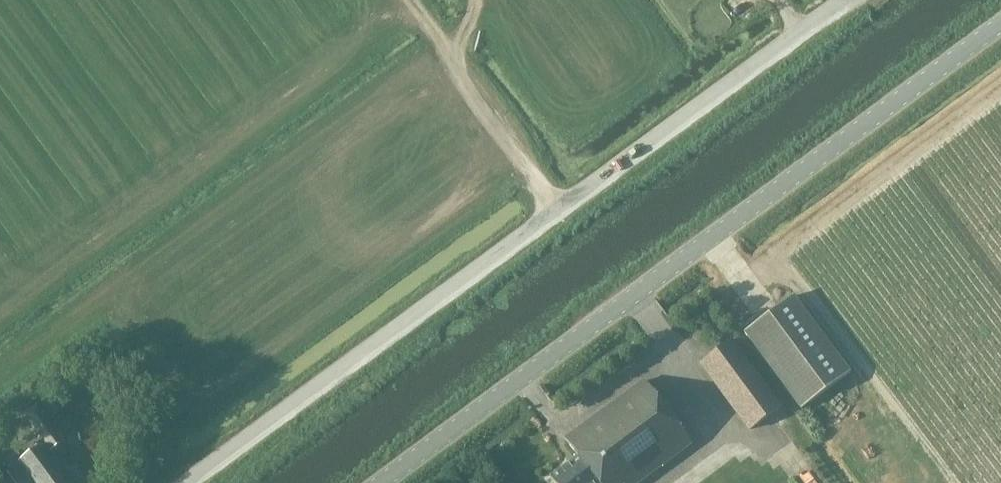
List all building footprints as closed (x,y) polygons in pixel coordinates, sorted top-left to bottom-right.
[(793,296),(741,333),(799,410),(850,373),(793,296)] [(731,341),(699,364),(749,431),(779,407),(731,341)] [(550,478),(553,482),(641,482),(692,445),(642,380),(564,439),(577,458),(550,478)] [(31,481),(33,482),(68,482),(46,453),(63,442),(36,404),(22,414),(43,443),(6,471),(16,482),(29,482),(31,481)] [(12,436),(3,423),(0,424),(0,444),(12,436)]
